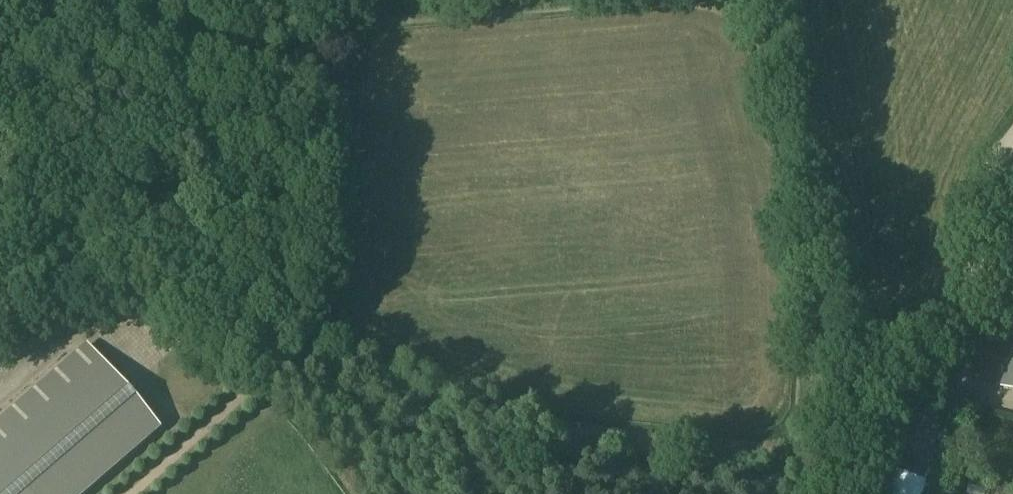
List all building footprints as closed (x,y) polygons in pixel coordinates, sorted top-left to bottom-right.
[(0,414),(0,493),(89,493),(160,433),(85,340),(0,414)] [(1004,390),(1012,393),(1012,357),(1004,390)]
